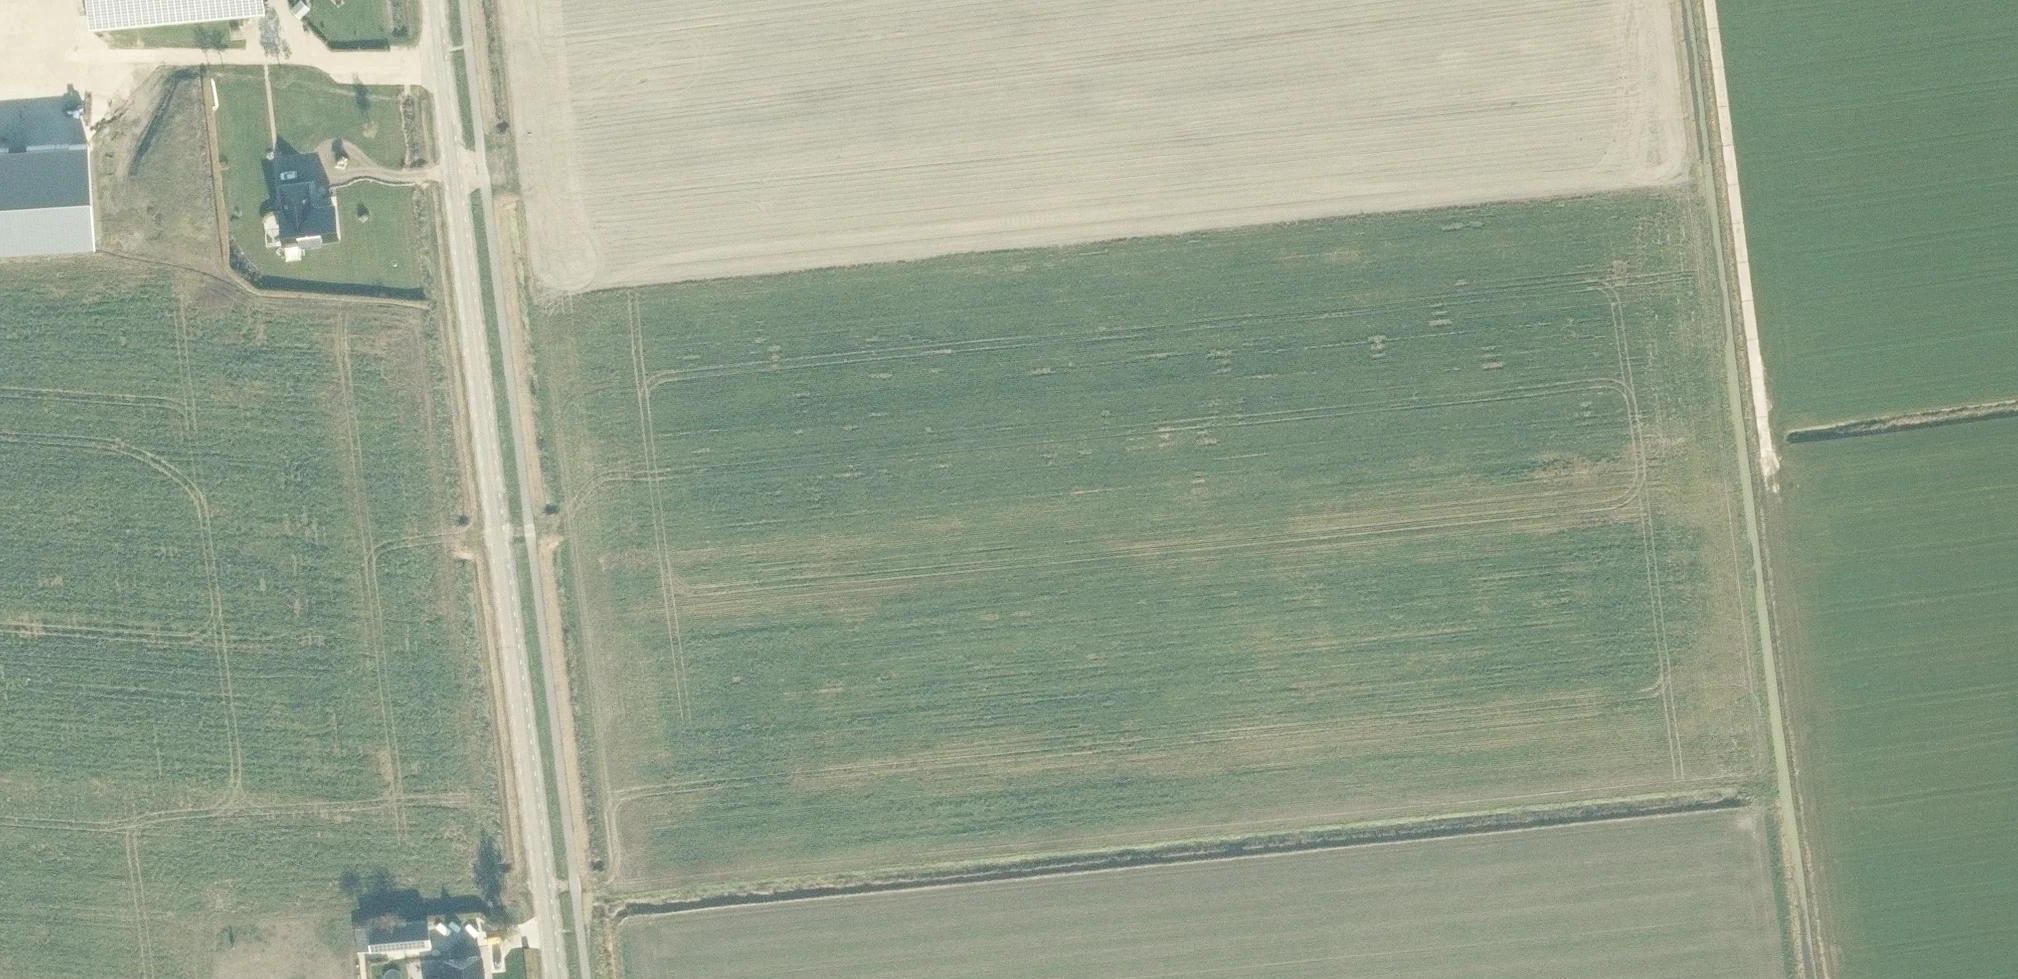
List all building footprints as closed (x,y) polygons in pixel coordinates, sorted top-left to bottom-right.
[(264,11),(263,0),(87,0),(90,27),(264,11)] [(0,137),(0,237),(75,230),(66,131),(0,137)] [(335,200),(312,202),(309,177),(278,180),(281,206),(278,206),(282,243),(299,241),(302,244),(320,242),(323,239),(340,237),(335,200)] [(368,924),(370,948),(430,942),(428,918),(368,924)] [(426,976),(427,978),(484,978),(481,953),(445,958),(447,974),(446,974),(426,976)]
